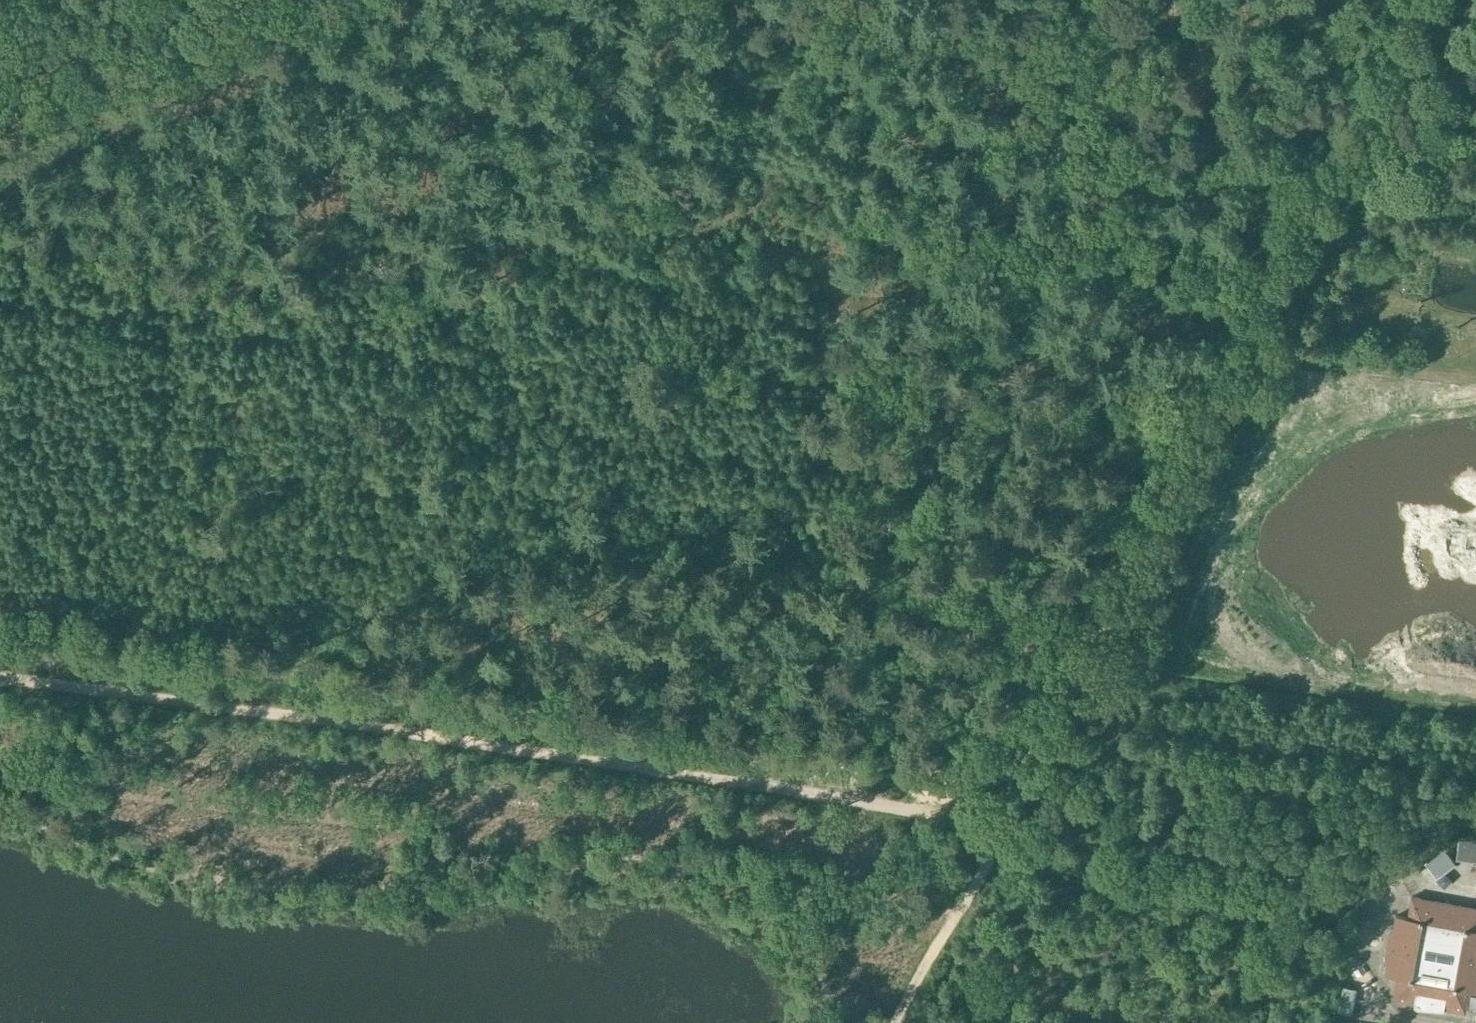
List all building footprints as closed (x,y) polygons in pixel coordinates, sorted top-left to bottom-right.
[(1461,837),(1458,859),(1475,862),(1475,840),(1461,837)] [(1413,896),(1409,917),(1396,915),(1394,927),(1392,926),(1385,964),(1388,964),(1386,976),(1398,978),(1394,999),(1415,1003),(1415,1006),(1415,1008),(1418,1009),(1442,1011),(1445,1009),(1445,1008),(1466,1012),(1469,991),(1475,992),(1475,908),(1413,896)] [(1361,1009),(1367,987),(1355,984),(1350,1006),(1361,1009)]
